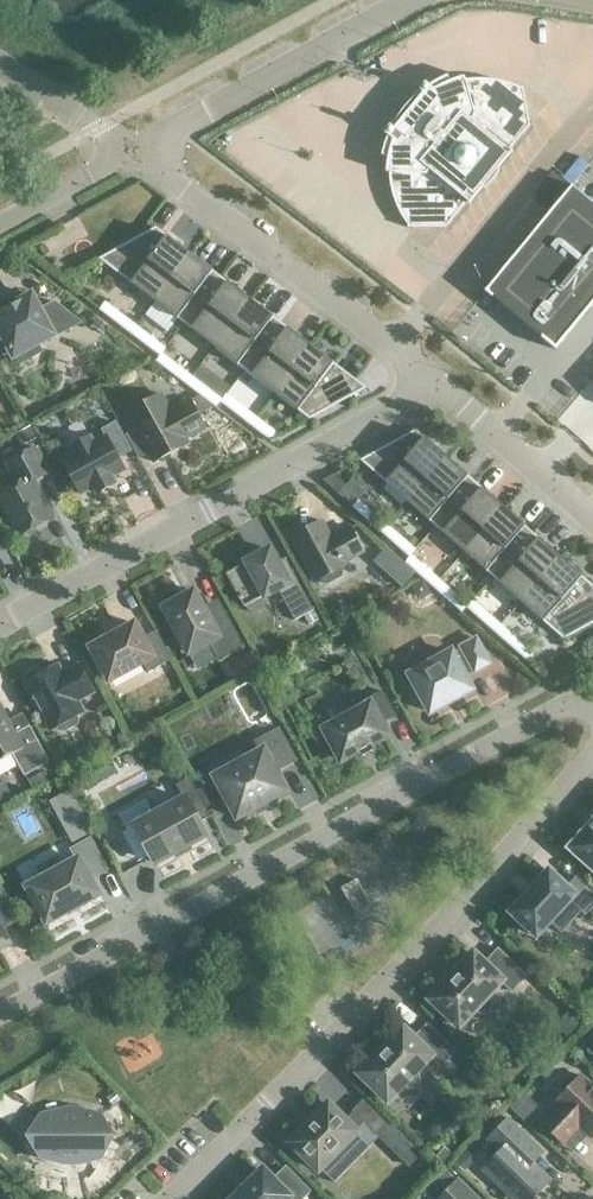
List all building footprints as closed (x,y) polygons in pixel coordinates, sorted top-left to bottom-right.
[(457,79),(450,82),(443,86),(435,90),(426,82),(419,90),(423,93),(394,129),(390,125),(384,133),(394,141),(392,144),(391,148),(390,153),(389,157),(388,159),(387,165),(386,170),(386,173),(389,173),(389,176),(390,179),(390,183),(391,187),(392,194),(394,198),(395,201),(397,207),(399,211),(401,214),(404,221),(408,226),(408,228),(446,227),(530,125),(523,87),(522,88),(517,86),(513,84),(505,82),(498,80),(491,79),(486,79),(478,79),(473,79),(466,80),(465,77),(457,79)] [(592,305),(592,202),(573,186),(486,291),(496,300),(497,299),(518,317),(539,335),(556,350),(592,305)] [(156,227),(99,258),(155,301),(191,254),(156,227)] [(221,277),(191,254),(155,301),(185,324),(221,277)] [(251,300),(221,277),(185,324),(215,347),(251,300)] [(18,298),(17,297),(16,298),(4,304),(2,305),(2,307),(3,307),(5,310),(0,313),(0,330),(14,356),(17,355),(21,363),(42,351),(37,344),(52,336),(53,338),(81,322),(55,302),(40,310),(32,295),(20,302),(18,298)] [(281,323),(251,300),(215,347),(245,370),(281,323)] [(136,325),(106,302),(100,310),(130,333),(136,325)] [(92,327),(105,337),(111,329),(98,319),(92,327)] [(311,346),(281,323),(245,370),(275,393),(311,346)] [(166,348),(136,325),(130,333),(160,356),(162,354),(166,348)] [(367,388),(311,346),(275,393),(310,419),(367,388)] [(192,377),(162,354),(160,356),(156,362),(186,385),(192,377)] [(222,400),(192,377),(186,385),(216,408),(221,402),(222,400)] [(171,411),(162,394),(140,406),(144,413),(132,420),(155,462),(176,450),(174,445),(206,427),(191,401),(171,411)] [(226,394),(222,400),(221,402),(251,425),(257,418),(226,394)] [(280,436),(257,418),(251,425),(271,441),(280,436)] [(131,450),(116,422),(103,430),(106,436),(94,443),(90,436),(72,447),(75,453),(62,460),(81,494),(94,487),(97,493),(116,483),(113,477),(125,470),(118,457),(131,450)] [(30,428),(16,436),(23,448),(37,441),(30,428)] [(416,430),(361,460),(408,502),(447,457),(416,430)] [(34,448),(8,462),(16,478),(14,485),(0,492),(0,496),(21,535),(53,518),(33,482),(48,474),(44,466),(47,464),(46,464),(44,465),(39,457),(42,455),(41,454),(39,456),(34,448)] [(475,482),(447,457),(408,502),(436,527),(475,482)] [(338,494),(344,487),(329,474),(321,479),(338,494)] [(504,507),(475,482),(436,527),(465,552),(504,507)] [(387,525),(359,500),(353,507),(381,532),(387,525)] [(532,532),(504,507),(465,552),(493,577),(532,532)] [(315,582),(321,579),(324,583),(327,584),(342,576),(343,573),(341,568),(347,565),(345,562),(364,552),(351,527),(337,534),(338,536),(333,539),(323,521),(291,538),(315,582)] [(416,550),(387,525),(381,532),(410,557),(411,555),(416,550)] [(561,558),(532,532),(493,577),(522,602),(561,558)] [(261,554),(244,564),(226,574),(239,597),(238,597),(240,600),(244,607),(246,606),(249,610),(253,613),(258,613),(263,610),(265,606),(265,601),(263,597),(278,589),(295,620),(314,610),(285,557),(277,562),(272,553),(263,558),(261,554)] [(440,580),(411,555),(410,557),(405,562),(423,578),(433,588),(440,580)] [(561,558),(522,602),(564,639),(592,623),(592,586),(561,558)] [(401,559),(388,574),(402,586),(415,572),(401,559)] [(431,593),(423,578),(411,585),(416,595),(424,597),(431,593)] [(468,606),(440,580),(433,588),(462,613),(467,607),(468,606)] [(180,636),(177,638),(175,639),(183,654),(188,651),(189,654),(209,643),(219,661),(245,647),(225,611),(210,619),(194,591),(164,608),(180,636)] [(473,600),(468,606),(467,607),(495,632),(501,625),(473,600)] [(319,620),(314,610),(305,615),(310,625),(319,620)] [(91,647),(109,681),(143,662),(149,673),(173,660),(157,631),(143,638),(135,623),(118,632),(119,634),(109,640),(108,638),(91,647)] [(535,655),(501,625),(495,632),(526,660),(535,655)] [(462,648),(460,649),(452,653),(452,652),(423,667),(422,666),(416,664),(405,669),(403,676),(415,699),(421,695),(431,712),(446,704),(446,702),(456,697),(457,698),(472,690),(465,677),(475,671),(475,672),(490,663),(477,638),(461,647),(462,648)] [(260,663),(252,649),(240,656),(248,670),(260,663)] [(50,730),(58,726),(60,730),(64,731),(77,724),(78,719),(76,716),(84,712),(78,701),(94,692),(79,665),(56,677),(52,669),(40,675),(39,673),(35,671),(28,675),(27,680),(28,682),(25,684),(50,730)] [(251,677),(227,691),(255,741),(278,728),(251,677)] [(351,708),(352,709),(354,713),(325,729),(342,761),(359,752),(361,757),(375,749),(372,744),(389,735),(382,723),(395,715),(382,691),(351,708)] [(13,754),(25,775),(50,762),(30,726),(15,733),(0,706),(0,761),(13,754)] [(242,748),(246,755),(248,758),(215,776),(237,818),(287,791),(277,772),(298,760),(280,727),(242,748)] [(92,768),(76,776),(84,790),(100,782),(92,768)] [(176,785),(182,795),(184,798),(155,814),(147,801),(119,816),(127,830),(136,825),(156,863),(206,835),(199,823),(211,816),(190,777),(176,785)] [(14,797),(5,780),(0,782),(0,804),(14,797)] [(73,840),(93,829),(82,808),(62,820),(73,840)] [(570,848),(592,869),(592,822),(570,848)] [(72,849),(76,856),(77,860),(28,887),(47,922),(98,894),(90,879),(108,870),(91,839),(72,849)] [(552,925),(561,933),(581,912),(585,916),(592,907),(592,892),(576,876),(566,887),(549,871),(534,887),(533,886),(532,887),(533,888),(527,895),(526,894),(525,896),(526,897),(511,913),(536,936),(549,922),(552,925)] [(357,880),(342,888),(357,914),(372,906),(357,880)] [(12,920),(0,898),(0,927),(12,920)] [(14,945),(5,929),(1,931),(0,928),(0,953),(14,945)] [(498,948),(487,960),(484,963),(476,955),(474,953),(472,955),(473,955),(456,973),(455,973),(454,975),(451,978),(449,979),(449,980),(432,998),(430,999),(432,1001),(458,1025),(457,1025),(459,1027),(461,1025),(474,1010),(478,1014),(483,1015),(487,1013),(491,1010),(492,1005),(490,1000),(487,997),(501,982),(502,982),(512,992),(527,976),(498,948)] [(567,1037),(583,1020),(571,1010),(556,1026),(567,1037)] [(428,1023),(417,1035),(414,1038),(405,1030),(405,1029),(403,1028),(402,1029),(402,1030),(385,1047),(383,1049),(380,1052),(378,1054),(361,1072),(359,1073),(361,1075),(386,1099),(388,1101),(390,1099),(389,1099),(403,1085),(406,1088),(411,1089),(416,1088),(419,1084),(421,1080),(419,1075),(416,1072),(430,1057),(431,1057),(441,1067),(456,1051),(428,1023)] [(564,1144),(566,1142),(565,1141),(572,1133),(573,1134),(576,1132),(574,1130),(578,1126),(591,1138),(592,1136),(592,1086),(581,1075),(573,1084),(571,1081),(566,1081),(560,1088),(560,1092),(563,1095),(555,1104),(557,1106),(541,1123),(564,1144)] [(114,1092),(107,1098),(113,1105),(121,1100),(114,1092)] [(353,1112),(348,1117),(345,1120),(329,1104),(291,1142),(319,1170),(357,1132),(356,1130),(364,1122),(376,1135),(388,1124),(363,1099),(352,1111),(353,1112)] [(101,1115),(71,1108),(42,1115),(29,1136),(42,1158),(61,1162),(61,1159),(66,1160),(76,1160),(81,1159),(82,1162),(101,1158),(114,1136),(101,1115)] [(514,1198),(533,1198),(550,1181),(533,1164),(545,1152),(536,1143),(535,1143),(509,1118),(488,1141),(500,1152),(483,1170),(514,1198)] [(388,1124),(376,1135),(384,1143),(397,1130),(389,1122),(388,1124)] [(286,1167),(274,1180),(264,1170),(234,1198),(302,1198),(310,1191),(286,1167)] [(478,1197),(476,1198),(457,1180),(439,1198),(480,1198),(478,1197)]
